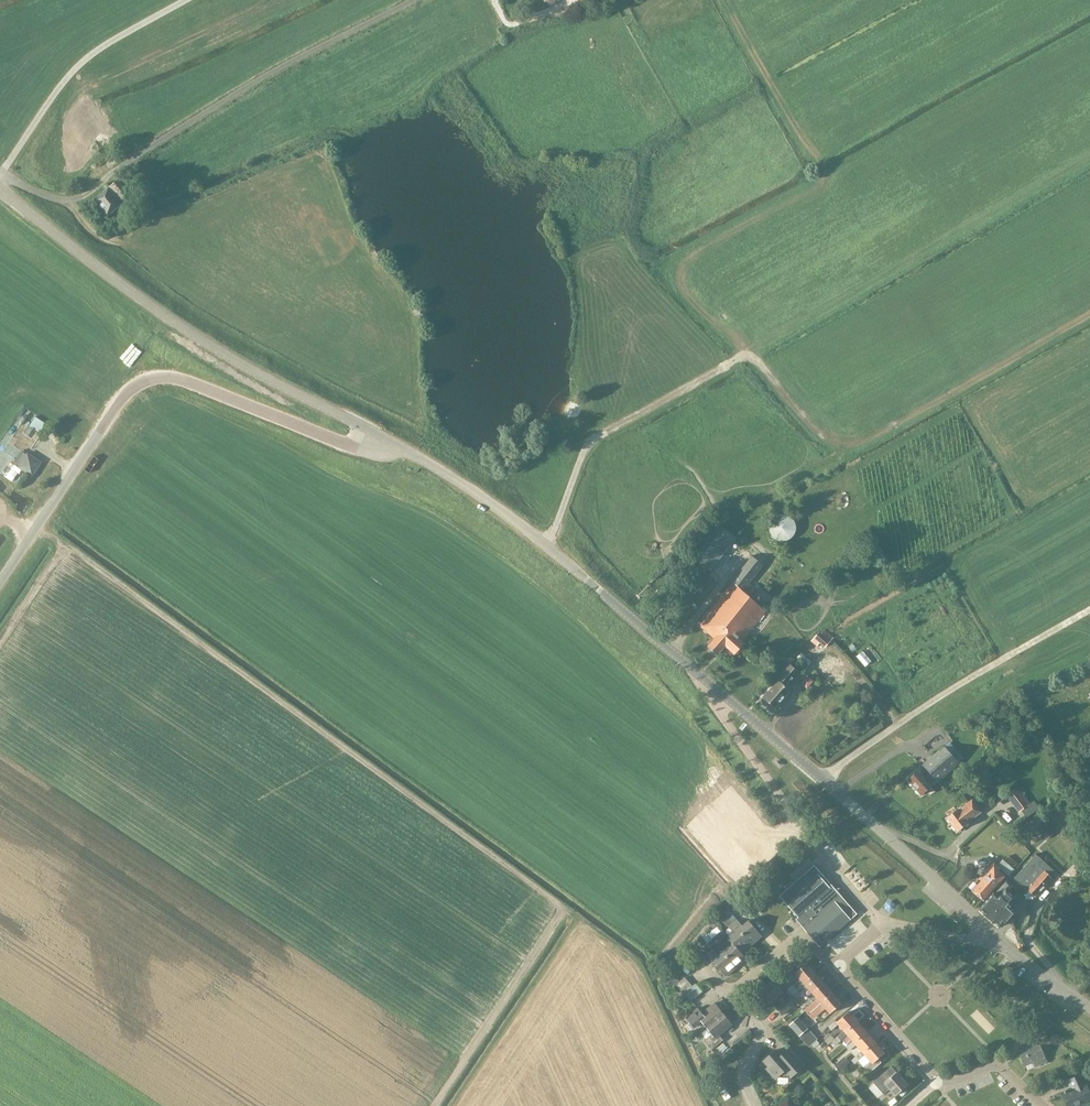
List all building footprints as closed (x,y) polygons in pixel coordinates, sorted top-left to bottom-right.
[(109,188),(94,200),(108,217),(123,204),(121,202),(131,193),(120,180),(109,188)] [(28,426),(39,433),(45,423),(34,417),(28,426)] [(26,456),(18,468),(31,476),(39,464),(26,456)] [(793,520),(787,516),(782,515),(777,516),(773,520),(770,526),(770,532),(774,538),(783,542),(790,540),(795,534),(796,527),(793,520)] [(736,539),(717,524),(691,555),(710,570),(736,539)] [(742,641),(748,634),(767,611),(742,592),(762,566),(751,557),(728,586),(730,588),(700,624),(714,639),(707,647),(716,655),(725,646),(734,654),(744,644),(742,641)] [(668,632),(676,635),(679,627),(671,624),(668,632)] [(816,646),(819,643),(824,647),(830,642),(819,632),(811,642),(816,646)] [(800,651),(795,654),(800,662),(805,658),(800,651)] [(762,698),(775,709),(790,692),(785,687),(798,672),(790,665),(777,680),(778,681),(762,698)] [(959,764),(958,763),(963,758),(950,743),(923,765),(930,774),(926,778),(920,770),(908,779),(921,795),(937,782),(937,783),(959,764)] [(985,776),(990,783),(1001,775),(997,768),(985,776)] [(1017,788),(1006,796),(1019,813),(1029,804),(1017,788)] [(958,810),(947,818),(957,832),(970,823),(970,822),(981,813),(972,800),(959,811),(958,810)] [(1036,830),(1046,841),(1054,834),(1051,831),(1053,828),(1047,821),(1036,830)] [(1036,853),(1014,878),(1035,897),(1052,879),(1038,865),(1043,860),(1037,854),(1036,853)] [(999,870),(1000,869),(1008,876),(1013,869),(1002,859),(998,865),(994,862),(979,879),(981,881),(972,891),(983,900),(1005,876),(999,870)] [(814,866),(779,896),(798,917),(796,919),(820,947),(857,914),(814,866)] [(995,893),(979,909),(984,914),(993,923),(994,923),(999,928),(1003,924),(1003,925),(1015,913),(1009,908),(1016,900),(1015,898),(1018,894),(1005,882),(995,893)] [(731,922),(725,914),(724,914),(719,919),(726,927),(731,922)] [(748,921),(743,926),(736,918),(731,923),(752,945),(762,936),(748,921)] [(733,933),(727,938),(742,954),(752,945),(731,923),(727,926),(729,929),(733,933)] [(721,931),(712,940),(716,945),(736,968),(746,959),(742,954),(727,938),(721,931)] [(716,945),(712,940),(708,944),(718,956),(712,961),(726,977),(736,968),(716,945)] [(788,989),(792,994),(815,974),(807,963),(795,973),(799,978),(788,989)] [(796,999),(808,988),(812,993),(823,983),(815,974),(792,994),(796,999)] [(676,985),(680,990),(689,982),(685,978),(676,985)] [(773,980),(760,990),(771,1002),(783,992),(773,980)] [(693,987),(689,982),(680,990),(684,995),(693,987)] [(817,999),(811,1004),(815,1009),(821,1004),(833,994),(823,983),(812,993),(817,999)] [(841,1003),(833,994),(821,1004),(815,1009),(809,1014),(813,1018),(824,1007),(829,1013),(841,1003)] [(782,1016),(794,1005),(787,997),(775,1008),(782,1016)] [(701,1021),(707,1028),(724,1014),(715,1003),(702,1014),(697,1009),(686,1018),(693,1027),(701,1021)] [(805,1009),(809,1014),(815,1009),(811,1005),(805,1009)] [(835,1020),(828,1026),(831,1030),(838,1024),(844,1031),(845,1032),(857,1022),(848,1012),(837,1022),(835,1020)] [(733,1025),(724,1014),(707,1028),(712,1034),(704,1040),(712,1050),(723,1041),(719,1036),(733,1025)] [(808,1029),(798,1018),(789,1026),(800,1037),(808,1029)] [(844,1031),(837,1037),(838,1038),(840,1040),(847,1035),(853,1041),(854,1043),(866,1033),(857,1022),(845,1032),(844,1031)] [(808,1029),(800,1037),(809,1047),(817,1039),(808,1029)] [(1037,1043),(1018,1051),(1025,1066),(1034,1062),(1036,1066),(1047,1062),(1040,1047),(1050,1043),(1045,1031),(1034,1035),(1037,1043)] [(853,1041),(846,1047),(847,1049),(849,1051),(856,1045),(862,1051),(863,1053),(875,1043),(866,1033),(854,1043),(853,1041)] [(862,1051),(851,1060),(852,1062),(854,1064),(865,1055),(870,1061),(863,1067),(869,1073),(881,1062),(878,1059),(884,1054),(875,1043),(863,1053),(862,1051)] [(779,1076),(780,1078),(787,1078),(789,1077),(790,1078),(803,1066),(792,1054),(785,1060),(776,1050),(764,1061),(769,1067),(767,1069),(775,1079),(779,1076)] [(834,1065),(839,1071),(849,1062),(844,1057),(834,1065)] [(875,1079),(872,1082),(883,1094),(886,1092),(889,1089),(896,1096),(908,1085),(900,1076),(897,1072),(896,1073),(891,1067),(891,1066),(875,1079)] [(1061,1094),(1066,1105),(1082,1105),(1089,1103),(1089,1094),(1082,1075),(1068,1081),(1071,1089),(1061,1094)]
